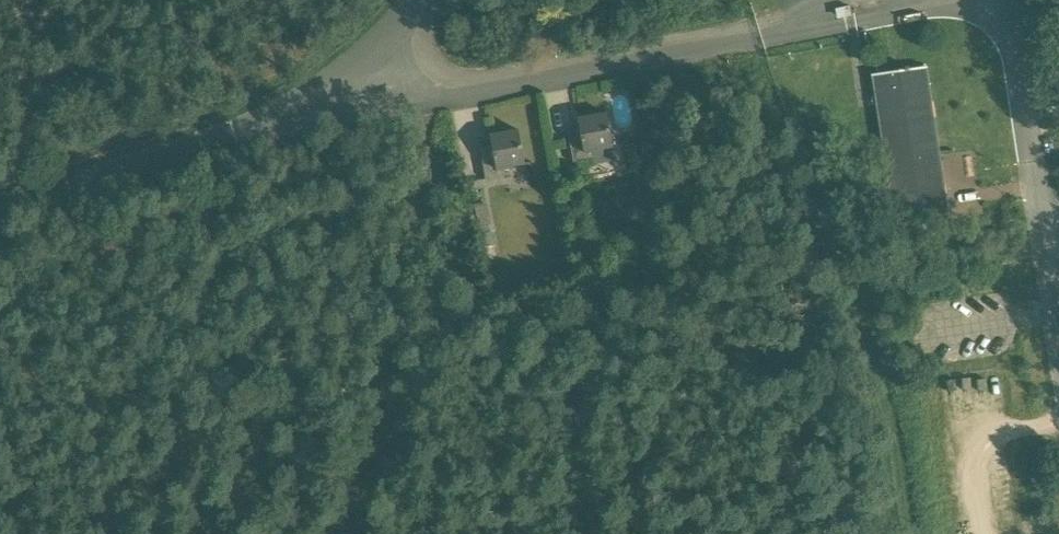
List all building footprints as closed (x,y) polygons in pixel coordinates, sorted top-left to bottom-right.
[(840,11),(842,21),(851,19),(849,10),(840,11)] [(927,65),(890,71),(872,74),(896,228),(951,220),(927,65)] [(578,118),(580,129),(568,131),(574,161),(594,157),(593,150),(614,146),(607,112),(578,118)] [(490,135),(492,145),(481,148),(486,178),(506,175),(505,167),(526,163),(520,129),(490,135)]
